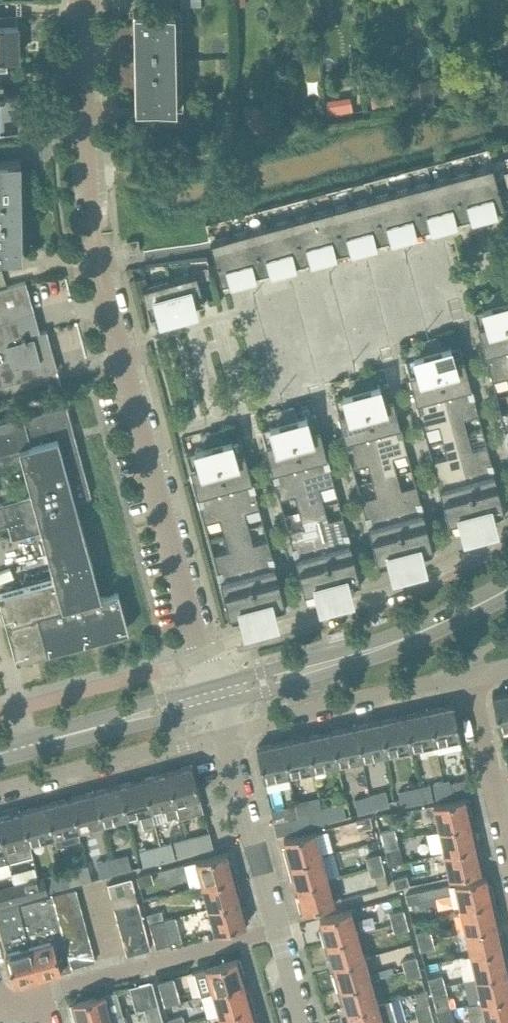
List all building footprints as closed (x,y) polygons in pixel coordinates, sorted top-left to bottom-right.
[(133,10),(134,59),(175,59),(174,24),(181,24),(181,10),(133,10)] [(18,56),(18,24),(0,24),(0,57),(18,56)] [(183,107),(183,93),(176,93),(175,59),(134,59),(135,108),(183,107)] [(0,83),(0,127),(20,127),(21,95),(4,95),(5,83),(0,83)] [(466,92),(452,92),(452,101),(466,101),(466,92)] [(327,101),(328,112),(352,110),(351,99),(327,101)] [(250,106),(243,106),(243,129),(270,129),(270,106),(250,106)] [(221,281),(504,206),(497,180),(492,163),(492,161),(488,146),(467,152),(447,157),(427,162),(407,168),(387,173),(367,179),(347,184),(326,189),(306,195),(286,200),(266,205),(246,211),(226,216),(205,222),(213,250),(221,281)] [(492,161),(492,163),(497,180),(506,178),(504,170),(507,169),(507,163),(506,157),(492,161)] [(22,257),(20,159),(0,160),(0,257),(22,257)] [(129,252),(140,250),(138,238),(127,240),(129,252)] [(198,280),(210,276),(207,265),(191,269),(192,273),(168,280),(177,311),(204,304),(198,280)] [(168,280),(147,285),(145,276),(134,279),(138,296),(143,294),(150,319),(177,311),(168,280)] [(26,281),(0,288),(0,385),(57,370),(46,330),(39,332),(26,281)] [(502,289),(497,290),(507,331),(507,295),(506,288),(502,289)] [(497,290),(488,293),(491,306),(473,311),(482,343),(507,336),(507,331),(497,290)] [(468,377),(460,344),(441,349),(438,336),(428,339),(441,384),(468,377)] [(482,343),(492,381),(507,377),(507,382),(507,336),(482,343)] [(428,339),(424,340),(419,341),(423,354),(405,359),(413,391),(441,384),(428,339)] [(367,375),(358,377),(370,422),(397,415),(388,383),(370,388),(367,375)] [(342,430),(370,422),(358,377),(348,380),(352,393),(334,398),(342,430)] [(441,384),(455,438),(468,434),(463,419),(478,415),(468,377),(441,384)] [(438,425),(442,441),(455,438),(441,384),(413,391),(423,429),(438,425)] [(0,421),(0,465),(19,460),(29,496),(0,504),(0,526),(7,524),(9,529),(24,525),(23,528),(30,532),(38,519),(41,530),(54,578),(0,593),(0,595),(17,659),(40,653),(88,640),(96,638),(128,629),(117,590),(100,594),(93,568),(74,499),(90,495),(76,441),(66,405),(23,417),(22,415),(0,421)] [(294,406),(284,408),(297,454),(324,446),(315,414),(297,419),(294,406)] [(269,461),(297,454),(284,408),(275,411),(279,424),(261,429),(269,461)] [(370,422),(384,476),(397,473),(392,457),(407,453),(397,415),(370,422)] [(367,464),(371,480),(384,476),(370,422),(342,430),(352,468),(367,464)] [(222,477),(249,470),(240,438),(222,443),(219,430),(209,432),(222,477)] [(194,485),(222,477),(209,432),(200,434),(204,448),(185,453),(194,485)] [(455,438),(469,491),(497,484),(487,446),(472,450),(468,434),(455,438)] [(442,499),(469,491),(455,438),(442,441),(447,457),(432,461),(442,499)] [(297,454),(311,507),(324,504),(319,488),(334,484),(324,446),(297,454)] [(294,495),(298,511),(311,507),(297,454),(269,461),(279,499),(294,495)] [(222,477),(236,531),(249,528),(244,512),(259,508),(249,470),(222,477)] [(384,476),(398,530),(426,523),(416,485),(401,489),(397,473),(384,476)] [(371,537),(398,530),(384,476),(371,480),(376,495),(361,499),(371,537)] [(219,519),(223,534),(236,531),(222,477),(194,485),(204,523),(219,519)] [(479,526),(496,522),(495,518),(505,515),(497,484),(469,491),(479,526)] [(450,530),(461,527),(462,531),(479,526),(469,491),(442,499),(450,530)] [(311,507),(325,561),(353,554),(343,516),(328,520),(324,504),(311,507)] [(298,568),(325,561),(311,507),(298,511),(303,526),(288,530),(298,568)] [(434,554),(426,523),(398,530),(408,565),(425,561),(424,557),(434,554)] [(236,531),(250,585),(278,578),(268,539),(253,543),(249,528),(236,531)] [(391,569),(408,565),(398,530),(371,537),(379,569),(390,566),(391,569)] [(223,592),(250,585),(236,531),(223,534),(228,550),(213,554),(223,592)] [(361,585),(353,554),(325,561),(335,596),(351,592),(350,588),(361,585)] [(318,601),(335,596),(325,561),(298,568),(306,600),(317,597),(318,601)] [(286,609),(278,578),(250,585),(260,620),(276,616),(275,612),(286,609)] [(243,624),(260,620),(250,585),(223,592),(231,623),(242,621),(243,624)] [(492,696),(499,727),(507,725),(507,692),(492,696)] [(453,704),(428,710),(435,741),(460,736),(453,704)] [(428,710),(404,715),(411,747),(435,741),(428,710)] [(404,715),(379,720),(386,752),(411,747),(404,715)] [(379,720),(355,725),(361,757),(386,752),(379,720)] [(355,725),(330,731),(337,762),(361,757),(355,725)] [(330,731),(306,736),(312,768),(337,762),(330,731)] [(306,736),(281,741),(288,773),(312,768),(306,736)] [(281,741),(256,747),(263,778),(288,773),(281,741)] [(183,767),(166,771),(175,803),(178,815),(179,818),(191,814),(203,811),(199,796),(191,765),(183,767)] [(166,771),(142,778),(150,809),(164,806),(167,818),(178,815),(175,803),(166,771)] [(142,778),(118,784),(126,816),(136,813),(140,812),(144,829),(155,826),(154,823),(150,809),(142,778)] [(469,778),(450,783),(452,795),(472,790),(469,778)] [(443,781),(433,783),(436,798),(452,795),(450,783),(449,780),(443,781)] [(118,784),(94,791),(102,822),(126,816),(118,784)] [(419,786),(414,788),(417,802),(433,799),(429,784),(419,786)] [(414,788),(398,791),(401,802),(401,806),(417,802),(414,788)] [(94,791),(69,797),(78,829),(102,822),(94,791)] [(385,791),(370,795),(373,809),(389,805),(385,791)] [(370,795),(354,799),(358,813),(373,809),(370,795)] [(69,797),(45,804),(53,836),(53,835),(56,846),(80,839),(77,829),(78,829),(69,797)] [(438,829),(470,822),(468,814),(471,813),(468,798),(465,799),(465,798),(433,805),(438,829)] [(342,802),(326,806),(330,821),(346,816),(342,802)] [(45,804),(20,811),(29,842),(53,836),(45,804)] [(321,807),(311,810),(315,825),(330,821),(326,806),(321,807)] [(0,816),(0,831),(8,861),(32,855),(29,842),(20,811),(0,816)] [(297,814),(292,815),(292,818),(295,830),(311,826),(307,811),(297,814)] [(357,820),(359,829),(373,826),(370,816),(357,820)] [(292,818),(273,823),(276,835),(295,830),(292,818)] [(438,829),(443,853),(478,845),(475,829),(472,830),(470,822),(438,829)] [(381,831),(383,841),(397,838),(394,828),(381,831)] [(11,873),(11,872),(8,861),(0,831),(0,876),(11,873)] [(287,864),(322,855),(316,831),(284,839),(286,848),(283,848),(287,864)] [(209,832),(190,837),(191,840),(194,852),(213,847),(211,840),(209,832)] [(184,839),(174,841),(178,856),(194,852),(191,840),(190,837),(184,839)] [(383,841),(385,850),(399,847),(397,838),(383,841)] [(160,845),(155,847),(159,861),(174,857),(171,842),(160,845)] [(481,860),(478,845),(443,853),(448,876),(480,870),(479,861),(481,860)] [(155,847),(140,851),(144,865),(159,861),(155,847)] [(232,860),(229,861),(226,852),(194,861),(201,885),(236,875),(232,860)] [(127,854),(111,858),(115,873),(131,868),(127,854)] [(366,857),(369,867),(382,863),(380,854),(366,857)] [(294,878),(296,886),(328,878),(322,855),(287,864),(291,879),(294,878)] [(111,858),(96,862),(100,877),(115,873),(111,858)] [(382,863),(369,867),(371,876),(375,875),(378,890),(389,887),(385,873),(382,863)] [(87,865),(72,869),(76,883),(91,879),(87,865)] [(59,872),(43,876),(47,891),(62,887),(59,872)] [(136,877),(139,886),(153,882),(150,873),(136,877)] [(201,885),(207,908),(239,899),(237,891),(240,891),(236,875),(201,885)] [(395,888),(409,885),(406,875),(393,879),(395,888)] [(38,878),(24,881),(28,896),(32,895),(47,891),(43,876),(38,878)] [(454,883),(460,907),(494,900),(491,884),(488,885),(486,876),(454,883)] [(107,884),(110,896),(134,890),(130,878),(107,884)] [(302,910),(335,902),(328,878),(296,886),(298,894),(295,895),(299,910),(302,909),(302,910)] [(0,888),(0,903),(28,896),(24,881),(0,888)] [(79,900),(76,888),(52,895),(55,907),(79,900)] [(137,902),(134,890),(110,896),(114,908),(137,902)] [(406,895),(408,904),(422,901),(419,891),(406,895)] [(62,931),(59,919),(55,907),(52,895),(18,904),(28,944),(37,976),(57,970),(71,967),(68,954),(65,942),(63,935),(62,931)] [(241,907),(239,899),(207,908),(214,932),(246,923),(245,922),(248,921),(244,906),(241,907)] [(55,907),(59,919),(82,912),(79,900),(55,907)] [(494,900),(460,907),(465,931),(496,924),(495,916),(498,915),(494,900)] [(140,913),(137,902),(114,908),(117,920),(140,913)] [(5,950),(13,982),(37,976),(28,944),(18,904),(0,909),(0,931),(5,950)] [(146,914),(149,923),(163,920),(160,910),(146,914)] [(323,943),(358,933),(351,910),(319,919),(322,927),(319,928),(323,943)] [(406,919),(403,910),(389,914),(392,923),(406,919)] [(59,919),(62,931),(85,924),(82,912),(59,919)] [(117,920),(120,932),(143,925),(140,913),(117,920)] [(392,923),(395,932),(408,929),(406,919),(392,923)] [(156,947),(170,944),(163,920),(149,923),(156,947)] [(62,931),(63,935),(65,942),(88,936),(85,924),(62,931)] [(465,931),(470,954),(505,947),(501,931),(498,932),(496,924),(465,931)] [(147,937),(143,925),(120,932),(123,943),(147,937)] [(416,932),(418,942),(432,938),(430,929),(416,932)] [(333,966),(364,956),(358,933),(323,943),(328,959),(331,958),(333,966)] [(65,942),(68,954),(91,948),(88,936),(65,942)] [(150,949),(147,937),(123,943),(127,955),(150,949)] [(418,942),(421,951),(435,947),(432,938),(418,942)] [(505,947),(470,954),(475,978),(507,971),(505,963),(507,962),(505,947)] [(95,960),(91,948),(68,954),(71,967),(95,960)] [(371,980),(364,956),(333,966),(335,974),(332,974),(337,990),(371,980)] [(402,960),(405,970),(418,966),(416,956),(402,960)] [(241,974),(244,974),(240,959),(237,960),(237,959),(194,971),(201,995),(211,992),(243,982),(241,974)] [(421,975),(418,966),(405,970),(407,979),(421,975)] [(480,1001),(507,995),(507,976),(507,971),(475,978),(480,1001)] [(428,979),(431,988),(445,984),(442,975),(428,979)] [(158,981),(161,991),(174,987),(172,978),(158,981)] [(346,1012),(378,1002),(371,980),(337,990),(341,1005),(344,1004),(346,1012)] [(138,985),(129,987),(136,1011),(144,1009),(158,1005),(152,981),(139,985),(138,985)] [(211,992),(218,1015),(253,1004),(249,989),(246,990),(243,982),(211,992)] [(447,994),(445,984),(431,988),(434,998),(447,994)] [(417,1006),(414,1006),(417,1016),(431,1012),(425,990),(414,993),(417,1006)] [(111,1018),(104,994),(72,1003),(72,1004),(70,1005),(74,1019),(76,1019),(78,1022),(91,1022),(111,1018)] [(447,994),(434,998),(437,1011),(451,1008),(451,1007),(448,998),(447,994)] [(480,1001),(485,1022),(495,1022),(507,1020),(507,995),(480,1001)] [(378,1002),(346,1012),(349,1020),(346,1020),(346,1022),(384,1022),(378,1002)] [(218,1015),(221,1022),(255,1022),(255,1021),(257,1020),(253,1004),(218,1015)] [(144,1009),(147,1018),(148,1022),(163,1022),(161,1014),(158,1005),(144,1009)] [(417,1016),(419,1022),(428,1022),(433,1022),(431,1012),(417,1016)]
